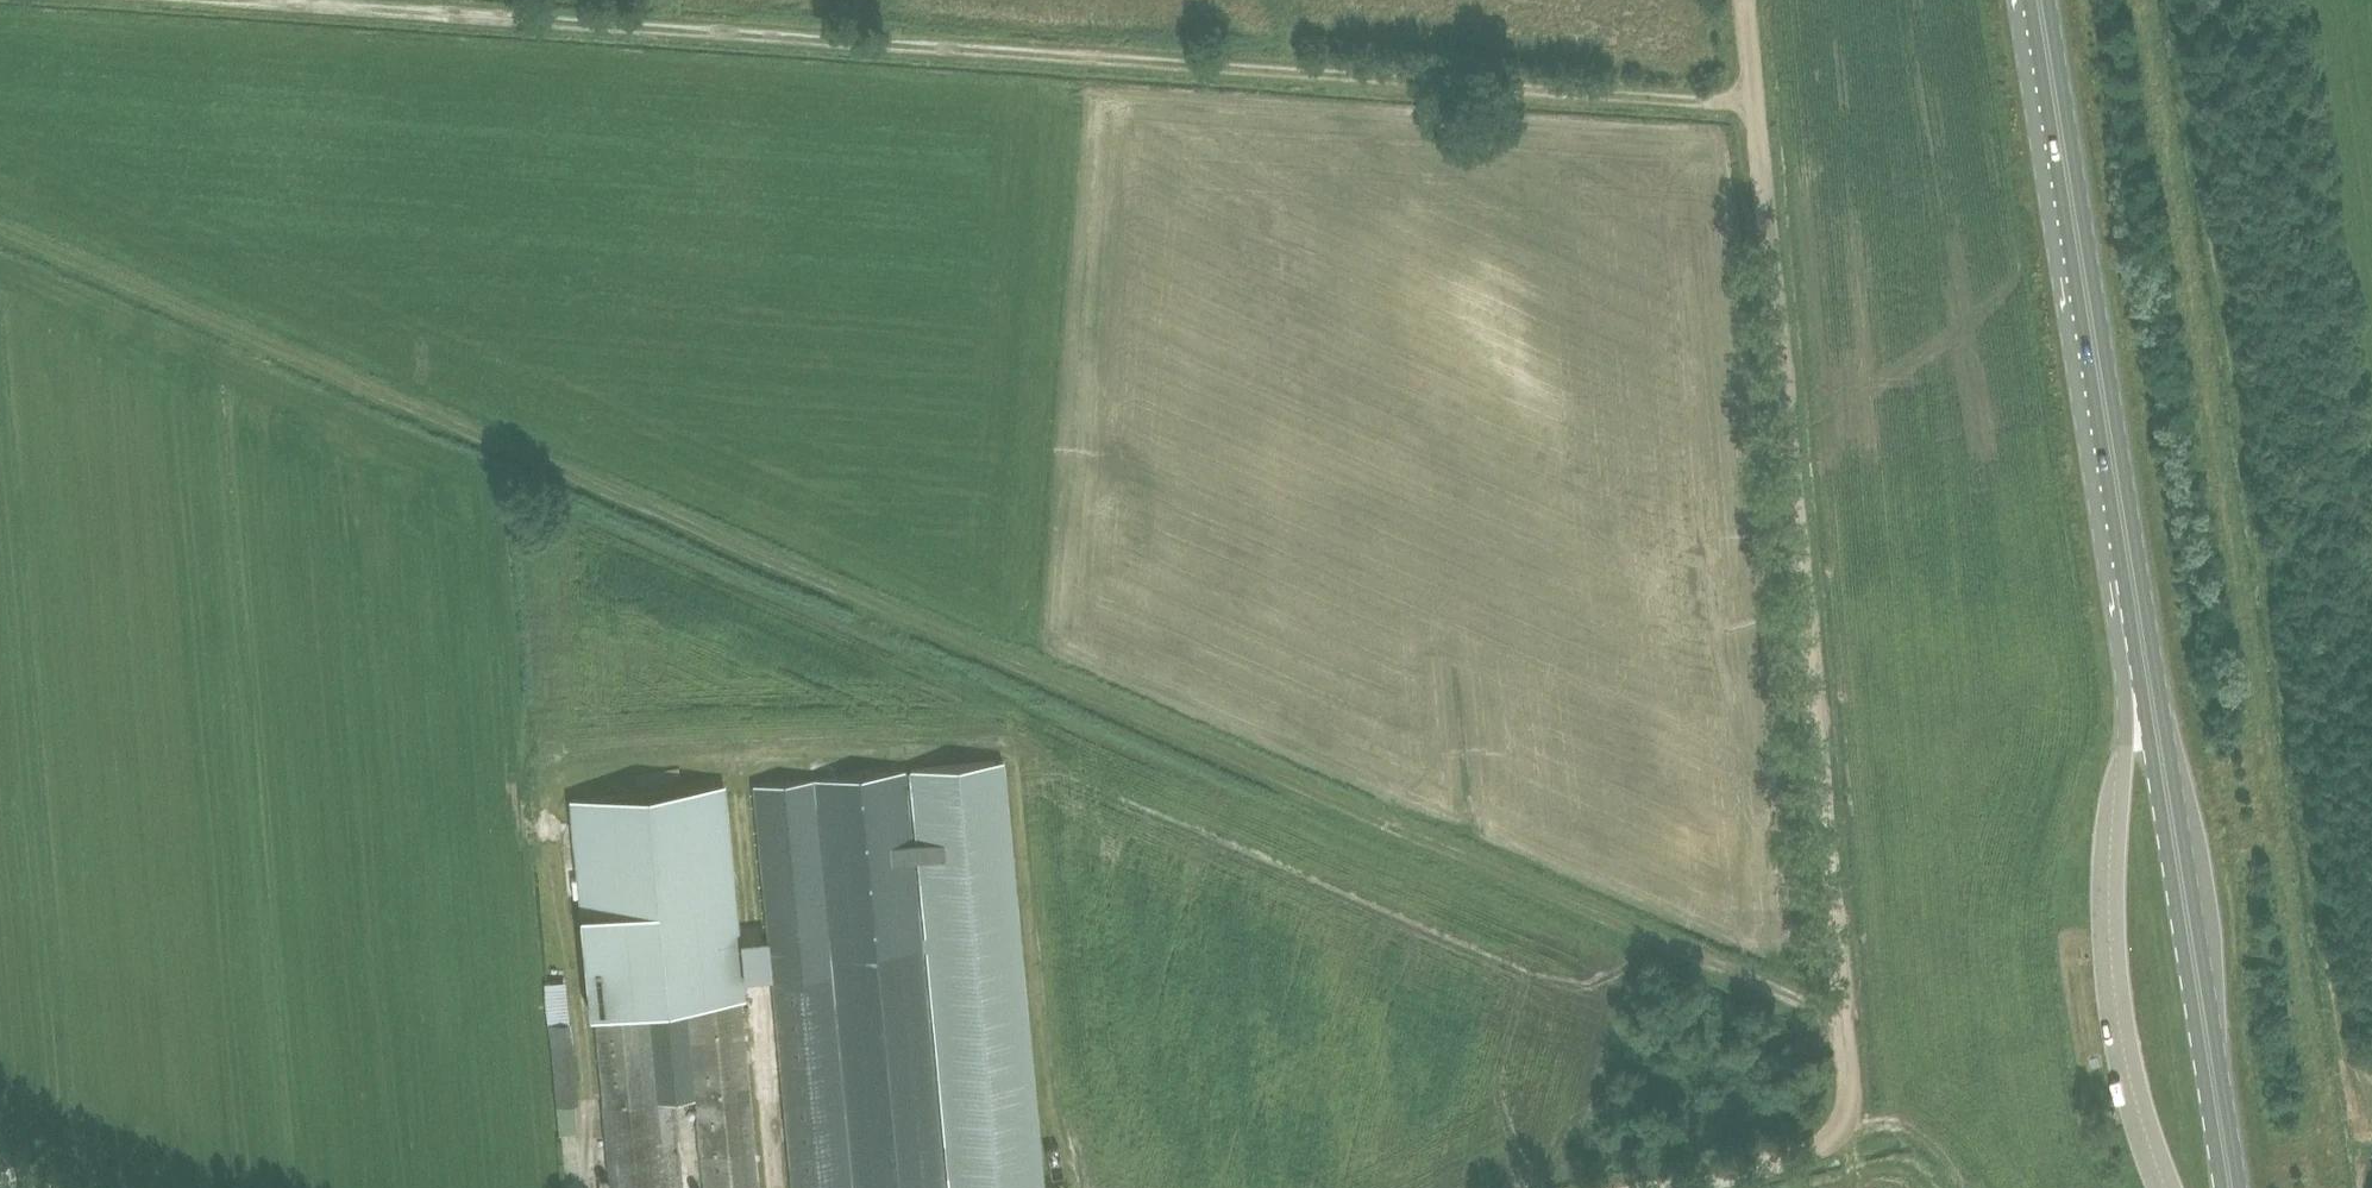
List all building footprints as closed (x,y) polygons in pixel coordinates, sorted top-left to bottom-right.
[(1003,760),(911,769),(950,1187),(1044,1187),(1003,760)] [(753,784),(768,936),(772,974),(773,984),(792,1187),(945,1187),(922,947),(905,770),(753,784)] [(570,801),(577,876),(571,876),(573,895),(579,894),(590,1012),(594,1012),(611,1187),(682,1187),(674,1099),(696,1097),(701,1153),(704,1187),(759,1187),(740,996),(745,995),(743,977),(772,974),(768,936),(739,939),(725,787),(570,801)] [(576,978),(553,980),(556,1020),(578,1018),(576,978)] [(557,1105),(575,1103),(577,1103),(570,1022),(550,1024),(557,1105)]
